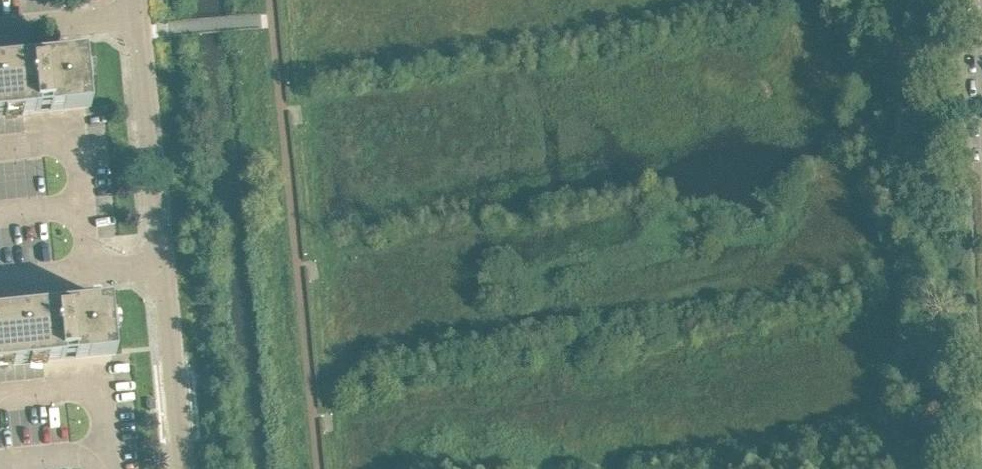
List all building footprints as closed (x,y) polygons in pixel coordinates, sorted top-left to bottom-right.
[(947,61),(957,60),(957,50),(947,50),(947,61)] [(39,112),(39,107),(50,106),(50,111),(91,107),(85,54),(45,58),(46,63),(0,68),(0,116),(39,112)] [(110,301),(70,305),(71,311),(0,318),(0,366),(64,359),(64,355),(75,353),(75,358),(116,354),(110,301)]
